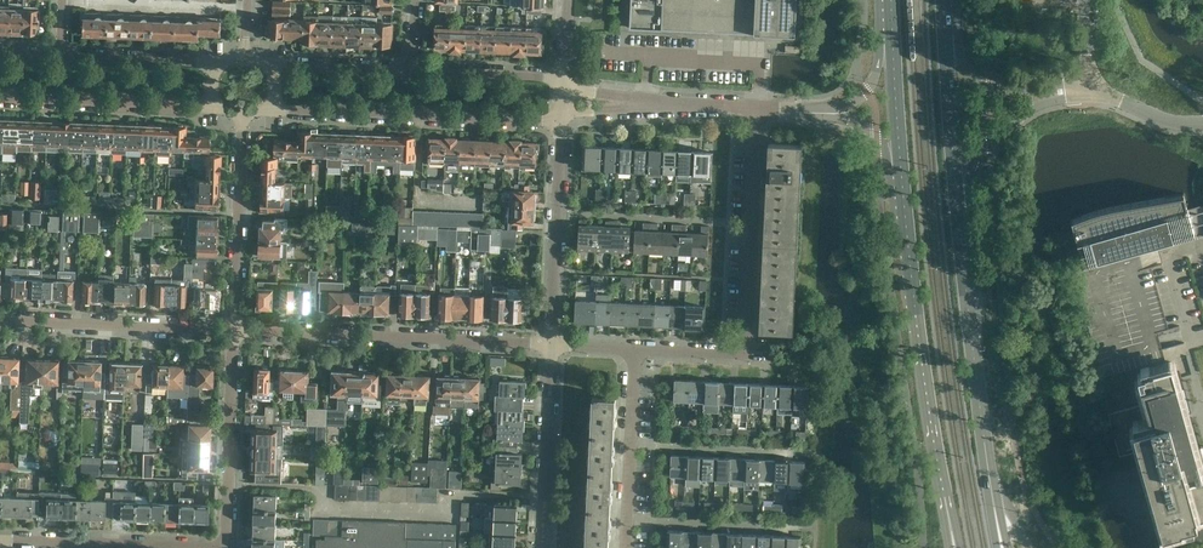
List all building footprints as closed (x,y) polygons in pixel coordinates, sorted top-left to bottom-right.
[(37,10),(28,9),(28,0),(23,0),(22,9),(21,33),(36,34),(37,10)] [(518,6),(522,7),(527,7),(527,14),(533,14),(541,15),(542,8),(543,8),(543,6),(545,6),(545,0),(519,0),(518,6)] [(630,28),(794,36),(796,0),(631,0),(630,28)] [(291,9),(291,2),(273,2),(273,1),(273,9),(291,9)] [(8,8),(7,33),(21,33),(22,9),(8,8)] [(291,17),(291,9),(273,9),(272,16),(291,17)] [(433,40),(432,49),(450,50),(451,25),(452,25),(452,12),(446,11),(446,14),(446,21),(446,25),(436,24),(435,41),(433,40)] [(347,46),(348,22),(348,15),(341,15),(341,22),(333,22),(332,45),(333,45),(334,46),(339,46),(340,45),(342,45),(342,46),(347,46)] [(107,35),(108,19),(102,18),(101,17),(100,16),(99,16),(98,16),(98,17),(97,17),(97,18),(96,18),(84,18),(84,34),(107,35)] [(130,36),(130,20),(125,19),(124,18),(123,18),(122,17),(121,17),(120,18),(119,18),(119,19),(108,19),(107,35),(130,36)] [(153,37),(153,21),(149,20),(148,20),(147,19),(146,18),(145,18),(144,18),(143,19),(142,19),(142,20),(130,20),(130,36),(153,37)] [(175,38),(176,22),(172,21),(171,21),(170,20),(169,19),(168,19),(167,19),(166,20),(165,20),(164,21),(153,21),(153,37),(175,38)] [(303,38),(304,21),(272,19),(272,25),(268,26),(266,29),(266,32),(268,35),(271,36),(303,38)] [(318,21),(317,44),(318,44),(320,45),(324,46),(326,44),(327,44),(327,45),(332,45),(333,22),(333,20),(327,19),(327,22),(318,21)] [(199,23),(193,22),(192,21),(191,20),(190,20),(189,20),(188,21),(187,22),(176,22),(175,38),(198,39),(199,23)] [(199,20),(199,23),(198,39),(199,39),(199,34),(221,34),(221,21),(199,20)] [(317,44),(318,21),(304,21),(303,38),(303,43),(304,43),(305,45),(310,45),(311,44),(313,44),(317,45),(317,44)] [(362,46),(363,23),(348,22),(347,46),(351,46),(351,45),(353,46),(354,47),(359,47),(360,46),(362,46)] [(376,46),(377,24),(363,23),(362,46),(362,47),(366,47),(366,46),(368,46),(369,48),(373,48),(375,46),(376,46)] [(392,24),(377,24),(376,46),(376,47),(381,47),(382,47),(383,48),(388,48),(389,47),(391,47),(392,24)] [(450,50),(450,51),(461,52),(461,50),(465,50),(466,25),(452,25),(451,25),(450,50)] [(480,51),(481,26),(466,25),(465,50),(467,50),(468,52),(474,52),(475,51),(480,51)] [(495,51),(496,27),(481,26),(480,51),(485,51),(487,53),(492,53),(494,51),(495,51)] [(510,52),(511,27),(496,27),(495,51),(501,52),(502,54),(508,54),(509,52),(510,52)] [(526,33),(526,28),(511,27),(510,52),(515,52),(515,54),(525,54),(525,53),(526,33)] [(541,45),(542,29),(526,28),(526,33),(525,53),(543,53),(544,45),(541,45)] [(16,144),(18,120),(11,120),(9,119),(6,118),(4,120),(3,120),(2,143),(16,144)] [(31,144),(32,121),(30,121),(29,119),(25,119),(24,121),(18,120),(16,144),(31,144)] [(45,145),(46,122),(40,121),(38,120),(35,120),(33,121),(32,121),(31,144),(31,151),(45,151),(45,145)] [(65,122),(62,122),(61,122),(60,121),(56,121),(55,122),(46,122),(45,145),(45,151),(60,152),(61,146),(64,146),(65,122)] [(65,122),(64,146),(67,146),(67,152),(82,152),(82,146),(83,123),(76,123),(75,121),(71,121),(70,123),(68,123),(65,122)] [(96,147),(97,124),(96,124),(95,122),(91,122),(90,123),(83,123),(82,146),(82,152),(96,153),(96,147)] [(111,153),(112,124),(105,124),(104,123),(100,122),(99,124),(97,124),(96,147),(96,153),(111,153)] [(125,154),(126,125),(125,125),(124,123),(120,123),(119,125),(112,124),(111,153),(125,154)] [(140,149),(141,126),(134,125),(133,124),(129,124),(128,125),(126,125),(125,154),(125,156),(140,156),(140,149)] [(155,149),(156,126),(154,126),(153,125),(149,124),(148,126),(141,126),(140,149),(155,149)] [(169,150),(170,127),(163,127),(162,125),(158,125),(157,126),(156,126),(155,149),(154,156),(169,157),(169,150)] [(184,151),(185,137),(185,127),(183,127),(182,126),(178,126),(177,127),(170,127),(169,150),(184,151)] [(313,156),(314,133),(307,133),(306,130),(302,130),(301,132),(299,132),(299,142),(298,155),(313,156)] [(328,157),(329,133),(327,133),(326,131),(322,131),(321,133),(314,133),(313,156),(328,157)] [(342,157),(343,134),(336,134),(335,132),(331,131),(330,133),(329,133),(328,157),(342,157)] [(356,164),(358,135),(356,135),(355,132),(351,132),(350,134),(343,134),(342,157),(342,164),(356,164)] [(370,173),(372,135),(365,135),(364,133),(360,133),(359,135),(358,135),(356,164),(364,165),(364,172),(370,173)] [(385,165),(387,136),(385,136),(384,134),(380,133),(379,135),(372,135),(370,173),(376,173),(377,165),(385,165)] [(400,160),(401,136),(394,136),(393,134),(389,134),(388,136),(387,136),(385,165),(393,166),(393,174),(399,174),(400,169),(400,160)] [(400,160),(400,169),(415,170),(415,160),(416,137),(414,137),(413,135),(409,135),(408,137),(401,136),(400,160)] [(202,138),(185,137),(184,151),(208,152),(208,144),(210,143),(210,140),(207,136),(205,136),(202,138)] [(445,164),(444,170),(460,171),(460,165),(461,140),(456,140),(457,138),(446,138),(446,140),(445,164)] [(298,155),(299,142),(281,141),(279,140),(277,139),(273,143),(273,145),(274,147),(274,158),(276,158),(276,160),(298,161),(298,155)] [(445,164),(446,140),(428,139),(427,147),(430,147),(429,164),(445,164)] [(460,171),(475,172),(475,166),(476,141),(471,141),(469,139),(464,139),(462,140),(461,140),(460,165),(460,171)] [(490,166),(491,142),(486,141),(485,139),(479,139),(478,141),(476,141),(475,166),(490,166)] [(505,167),(506,142),(504,142),(503,140),(498,140),(496,142),(491,142),(490,166),(505,167)] [(520,167),(521,143),(521,141),(511,141),(511,142),(506,142),(505,167),(520,167)] [(539,143),(521,143),(520,167),(536,168),(536,152),(539,152),(539,143)] [(802,145),(800,145),(768,143),(759,330),(793,332),(802,145)] [(602,169),(603,147),(603,148),(584,147),(584,146),(583,146),(582,171),(602,172),(602,169)] [(617,170),(618,148),(604,148),(604,147),(603,147),(602,169),(603,169),(603,168),(617,169),(617,170)] [(632,170),(633,148),(633,149),(618,148),(617,170),(617,174),(632,175),(632,170)] [(647,171),(648,149),(648,150),(633,149),(633,148),(632,170),(647,170),(647,171)] [(661,176),(662,172),(663,150),(662,150),(662,151),(648,150),(648,149),(647,171),(647,176),(661,176)] [(676,173),(677,151),(663,151),(663,150),(662,172),(662,171),(676,172),(676,173)] [(691,173),(692,151),(692,152),(678,151),(677,151),(676,173),(677,173),(677,172),(691,173)] [(691,173),(691,182),(711,183),(712,174),(713,152),(712,152),(712,153),(692,152),(692,151),(691,173)] [(213,156),(206,156),(205,178),(195,178),(195,179),(218,180),(219,162),(221,160),(221,158),(219,156),(218,155),(215,154),(213,156)] [(275,182),(276,160),(276,158),(274,158),(269,158),(267,156),(265,156),(261,160),(261,162),(263,164),(262,181),(275,182)] [(218,182),(218,180),(195,179),(194,194),(218,195),(218,188),(220,187),(220,183),(218,182)] [(428,187),(428,188),(443,193),(444,180),(428,179),(428,180),(428,187)] [(27,194),(28,181),(20,181),(19,193),(27,194)] [(28,198),(39,198),(40,181),(29,181),(28,198)] [(275,183),(275,182),(262,181),(262,184),(260,185),(260,189),(262,190),(261,196),(285,197),(285,183),(275,183)] [(515,191),(515,192),(529,192),(530,185),(524,185),(524,181),(519,181),(519,185),(515,185),(515,186),(515,191)] [(60,190),(45,190),(44,204),(59,204),(60,190)] [(98,198),(95,198),(95,204),(98,205),(109,206),(109,205),(109,197),(109,192),(98,191),(98,198)] [(535,192),(529,192),(515,192),(509,191),(508,207),(534,208),(534,203),(536,201),(536,195),(534,194),(535,192)] [(218,202),(218,195),(194,194),(194,209),(217,210),(217,208),(219,207),(219,203),(218,202)] [(1091,213),(1085,215),(1071,220),(1084,264),(1109,257),(1107,249),(1164,233),(1166,240),(1194,232),(1192,225),(1191,220),(1192,219),(1193,219),(1193,218),(1193,217),(1193,216),(1192,215),(1192,214),(1191,214),(1190,213),(1189,213),(1188,210),(1187,210),(1186,207),(1187,207),(1183,194),(1127,204),(1120,205),(1114,206),(1106,208),(1099,210),(1091,213)] [(95,198),(95,196),(79,196),(79,204),(95,204),(95,198)] [(153,196),(153,198),(152,209),(161,209),(162,197),(153,196)] [(284,212),(285,197),(261,196),(261,203),(259,205),(259,208),(261,210),(261,212),(284,212)] [(124,198),(109,197),(109,205),(123,205),(124,198)] [(399,206),(399,217),(412,217),(412,207),(399,206)] [(534,213),(534,208),(508,207),(507,229),(516,229),(523,230),(523,223),(533,223),(533,221),(535,220),(535,214),(534,213)] [(355,208),(354,217),(363,217),(364,208),(355,208)] [(9,210),(8,223),(24,224),(24,210),(9,210)] [(58,231),(59,210),(44,210),(43,230),(58,231)] [(59,210),(58,230),(65,230),(66,230),(66,231),(80,232),(81,211),(59,210)] [(398,210),(390,210),(390,218),(398,218),(398,210)] [(27,223),(41,223),(41,211),(28,211),(27,223)] [(100,212),(81,211),(80,232),(99,233),(100,212)] [(151,238),(153,214),(133,214),(132,237),(151,238)] [(196,229),(196,240),(216,240),(217,233),(219,230),(217,228),(217,227),(217,217),(188,216),(188,221),(188,228),(195,228),(195,229),(196,229)] [(263,227),(260,227),(260,234),(259,235),(259,239),(260,241),(260,242),(281,243),(281,229),(287,229),(288,219),(275,219),(275,221),(263,220),(263,227)] [(595,250),(596,226),(584,225),(584,220),(579,220),(578,249),(595,250)] [(612,251),(614,221),(609,221),(609,226),(596,226),(595,250),(612,251)] [(632,252),(633,231),(630,231),(630,227),(618,227),(618,222),(614,221),(612,251),(632,252)] [(352,222),(351,231),(361,232),(362,223),(352,222)] [(376,240),(377,223),(363,223),(362,239),(376,240)] [(649,253),(651,223),(643,223),(643,227),(645,227),(644,231),(636,230),(635,230),(635,231),(633,231),(632,252),(635,252),(649,252),(649,253)] [(664,253),(665,232),(664,232),(656,232),(656,228),(658,228),(658,224),(651,223),(649,253),(650,252),(663,253),(664,253)] [(399,235),(399,225),(379,224),(379,234),(399,235)] [(417,239),(418,228),(418,225),(412,224),(399,224),(399,225),(399,235),(398,245),(417,246),(417,239)] [(678,254),(680,225),(672,224),(672,229),(674,229),(673,232),(665,232),(664,253),(678,254)] [(693,255),(694,233),(693,233),(685,233),(685,229),(687,229),(687,225),(680,225),(678,254),(679,254),(692,255),(693,255)] [(694,233),(693,255),(707,255),(708,256),(709,226),(702,226),(701,230),(703,230),(703,234),(694,233)] [(472,242),(472,233),(472,227),(468,227),(461,227),(457,227),(457,229),(456,241),(472,242)] [(437,245),(438,229),(418,228),(417,239),(437,239),(437,245)] [(480,236),(479,248),(488,249),(488,237),(491,237),(491,229),(480,228),(480,234),(480,236)] [(491,237),(490,245),(501,246),(502,236),(502,230),(502,229),(491,228),(491,229),(491,237)] [(456,241),(457,229),(440,229),(439,246),(446,246),(446,251),(456,251),(456,241)] [(56,274),(55,301),(63,301),(64,302),(68,302),(69,301),(71,301),(72,281),(74,282),(75,271),(63,271),(64,253),(66,254),(67,242),(66,242),(64,242),(65,230),(58,230),(58,231),(56,274)] [(501,246),(501,247),(516,248),(516,237),(502,236),(501,246)] [(216,248),(216,240),(196,240),(195,255),(216,256),(216,254),(218,251),(217,248),(216,248)] [(287,243),(281,243),(260,242),(260,243),(259,244),(258,248),(260,249),(259,256),(273,257),(273,261),(286,262),(287,243)] [(1072,272),(1103,378),(1165,361),(1157,333),(1169,330),(1151,268),(1140,271),(1139,270),(1143,269),(1138,252),(1072,271),(1072,272)] [(191,259),(191,263),(190,289),(198,289),(197,307),(205,307),(208,309),(211,308),(211,307),(214,307),(214,295),(215,295),(216,292),(215,289),(215,288),(202,288),(203,267),(216,268),(216,260),(191,259)] [(185,289),(190,289),(191,263),(183,263),(183,280),(176,280),(176,285),(169,285),(169,305),(177,306),(179,308),(182,306),(185,306),(185,289)] [(270,263),(270,275),(278,275),(278,274),(279,270),(279,263),(270,263)] [(297,289),(296,309),(298,310),(299,311),(303,311),(304,310),(311,310),(311,305),(316,305),(317,271),(309,271),(309,283),(297,283),(297,289)] [(24,299),(25,272),(10,272),(9,299),(11,299),(12,300),(16,300),(17,299),(24,299)] [(39,301),(41,273),(25,272),(24,299),(32,300),(33,301),(39,301)] [(55,301),(56,274),(41,273),(39,301),(47,302),(48,300),(55,301)] [(507,320),(507,297),(508,288),(496,287),(497,273),(489,273),(488,296),(493,297),(492,319),(507,320)] [(112,304),(113,283),(113,276),(98,275),(98,282),(97,302),(104,303),(105,304),(112,304)] [(144,304),(145,284),(136,284),(136,278),(129,277),(128,283),(128,304),(135,304),(136,305),(140,305),(142,304),(144,304)] [(97,302),(98,282),(82,281),(81,302),(83,302),(84,303),(89,303),(90,302),(97,302)] [(320,281),(319,292),(321,292),(320,310),(328,311),(328,312),(330,312),(333,312),(335,312),(336,314),(343,314),(344,293),(345,293),(345,282),(320,281)] [(415,293),(415,316),(429,317),(430,290),(434,290),(434,291),(435,281),(429,281),(429,286),(416,285),(416,284),(415,293)] [(296,309),(297,289),(297,283),(282,282),(281,309),(288,309),(289,310),(293,310),(294,309),(296,309)] [(128,304),(128,283),(113,283),(112,304),(119,305),(120,303),(128,304)] [(169,305),(169,285),(154,284),(153,305),(156,305),(159,307),(161,306),(161,305),(169,305)] [(376,287),(375,287),(374,316),(382,316),(384,315),(390,315),(391,295),(396,295),(396,285),(392,285),(391,288),(389,287),(377,286),(376,287)] [(374,316),(375,287),(374,286),(362,286),(361,287),(360,287),(360,293),(358,313),(366,314),(367,315),(374,316)] [(262,309),(268,309),(272,309),(273,289),(258,288),(257,304),(257,309),(262,309)] [(440,294),(439,317),(448,317),(449,317),(453,317),(453,318),(454,295),(455,295),(455,288),(440,288),(440,294)] [(358,313),(360,293),(344,293),(343,314),(351,315),(352,313),(358,313)] [(415,316),(415,293),(401,293),(400,315),(415,316)] [(522,298),(507,297),(507,320),(521,320),(522,311),(529,311),(530,293),(522,293),(522,298)] [(454,295),(453,318),(454,318),(458,318),(459,318),(468,318),(469,295),(455,295),(454,295)] [(469,295),(468,318),(473,318),(483,319),(484,296),(469,295)] [(596,302),(595,323),(610,323),(609,324),(610,324),(611,302),(611,296),(596,295),(596,302)] [(595,323),(596,302),(576,301),(575,301),(574,322),(575,323),(575,322),(595,323)] [(624,325),(626,303),(625,303),(625,304),(611,303),(611,302),(610,324),(610,323),(624,324),(624,325)] [(639,326),(640,304),(626,304),(626,303),(624,325),(625,325),(625,324),(639,325),(639,326)] [(654,326),(655,304),(655,305),(641,304),(640,304),(639,326),(640,325),(654,326)] [(669,327),(670,305),(670,306),(655,305),(655,304),(654,326),(669,326),(669,327)] [(684,328),(685,306),(685,307),(670,306),(670,305),(669,327),(669,326),(684,327),(684,328)] [(685,306),(684,328),(684,327),(704,328),(704,329),(705,307),(705,308),(685,307),(685,306)] [(796,353),(796,350),(797,343),(796,342),(796,343),(783,343),(783,342),(782,353),(783,353),(783,352),(796,352),(796,353)] [(8,357),(1,356),(0,381),(9,381),(9,389),(11,389),(10,410),(11,410),(11,418),(19,418),(20,388),(21,381),(16,381),(17,360),(9,359),(8,357)] [(492,358),(491,366),(501,366),(501,358),(492,358)] [(19,418),(19,423),(26,423),(27,409),(26,409),(26,399),(33,392),(34,386),(41,387),(43,360),(42,360),(41,360),(41,359),(35,359),(27,359),(27,365),(26,368),(26,382),(24,382),(24,383),(23,383),(22,388),(20,388),(19,418)] [(43,360),(41,387),(50,388),(50,383),(57,384),(57,382),(58,360),(49,360),(50,360),(43,360)] [(82,390),(84,360),(77,360),(77,361),(68,361),(67,382),(62,382),(61,392),(68,392),(68,390),(82,390)] [(82,390),(82,398),(103,399),(104,375),(99,374),(99,362),(97,362),(94,362),(90,362),(90,360),(84,360),(82,390)] [(1200,467),(1200,466),(1201,466),(1200,465),(1200,464),(1190,467),(1187,456),(1194,454),(1193,450),(1194,450),(1196,450),(1196,449),(1196,448),(1195,448),(1191,432),(1191,431),(1189,423),(1190,423),(1172,362),(1151,368),(1152,370),(1150,371),(1149,367),(1140,369),(1142,373),(1137,374),(1139,381),(1137,381),(1147,417),(1132,421),(1134,427),(1132,428),(1162,533),(1183,527),(1182,525),(1184,524),(1185,529),(1196,526),(1200,540),(1202,539),(1202,479),(1200,467)] [(103,394),(103,399),(124,400),(124,395),(124,385),(125,363),(110,363),(109,377),(104,377),(103,394)] [(141,364),(125,363),(124,385),(140,386),(141,364)] [(145,393),(144,407),(151,408),(152,394),(166,394),(167,365),(152,365),(151,393),(145,393)] [(166,394),(166,397),(188,398),(189,377),(182,377),(183,366),(167,365),(166,394)] [(189,375),(189,376),(188,398),(187,418),(187,419),(187,421),(203,421),(203,414),(198,414),(199,386),(212,386),(213,367),(196,366),(195,375),(189,375)] [(255,369),(253,398),(273,399),(275,379),(270,379),(270,370),(268,370),(267,368),(263,367),(262,369),(255,369)] [(293,390),(294,371),(280,370),(279,389),(293,390)] [(309,371),(294,371),(293,390),(302,390),(301,401),(308,401),(308,400),(317,400),(318,383),(308,383),(309,371)] [(347,400),(347,373),(345,373),(345,371),(338,371),(338,372),(333,372),(332,394),(338,394),(338,399),(337,406),(335,406),(335,409),(326,409),(326,426),(345,426),(346,410),(347,410),(347,402),(347,400)] [(363,395),(364,373),(360,373),(357,373),(357,372),(351,372),(351,373),(347,373),(347,400),(347,402),(362,402),(363,403),(363,395)] [(362,402),(362,405),(380,406),(380,386),(379,386),(379,374),(375,374),(375,373),(367,372),(367,374),(366,373),(365,372),(364,372),(364,373),(363,395),(363,403),(362,402)] [(400,405),(400,402),(401,375),(400,375),(400,373),(395,373),(394,375),(388,374),(386,405),(400,405)] [(414,402),(415,376),(409,375),(408,374),(404,374),(403,375),(401,375),(400,402),(414,402)] [(417,376),(415,376),(414,402),(414,405),(427,405),(427,400),(429,400),(430,376),(423,376),(423,374),(418,374),(417,376)] [(434,407),(434,414),(436,414),(436,415),(451,416),(451,408),(452,377),(451,377),(450,376),(445,376),(444,377),(443,377),(439,377),(438,377),(436,406),(436,407),(434,407)] [(465,408),(466,378),(459,378),(458,376),(454,376),(453,377),(452,377),(451,408),(465,408)] [(487,383),(480,383),(480,379),(474,378),(473,377),(468,377),(467,378),(466,378),(465,408),(479,409),(478,412),(485,412),(487,383)] [(495,395),(495,402),(520,403),(520,397),(525,397),(525,396),(523,396),(524,387),(525,388),(525,382),(500,380),(500,395),(495,395)] [(689,401),(690,381),(681,381),(681,380),(675,380),(675,381),(675,386),(674,401),(689,401)] [(704,402),(705,381),(702,381),(702,382),(699,381),(691,381),(690,381),(689,401),(704,402)] [(718,403),(720,382),(719,382),(711,382),(708,382),(705,381),(704,402),(718,403)] [(733,404),(734,383),(732,383),(720,382),(718,403),(733,404)] [(748,404),(749,383),(749,384),(737,383),(734,383),(733,404),(748,404)] [(763,405),(764,384),(761,384),(749,384),(749,383),(748,404),(763,405)] [(778,406),(778,385),(769,385),(766,385),(767,384),(764,384),(763,405),(778,406)] [(778,406),(777,413),(778,413),(791,414),(792,414),(793,406),(794,386),(790,385),(790,386),(788,386),(787,386),(779,385),(778,385),(778,406)] [(796,386),(794,386),(793,406),(807,407),(808,398),(808,396),(808,386),(808,387),(799,386),(796,386)] [(615,398),(592,396),(585,547),(608,547),(616,398),(615,398)] [(519,410),(520,403),(495,402),(495,410),(499,410),(498,424),(523,425),(524,420),(522,420),(523,411),(524,411),(519,410)] [(273,424),(274,407),(266,407),(265,416),(253,415),(253,423),(256,423),(265,424),(273,424)] [(282,408),(274,407),(273,424),(281,424),(282,408)] [(292,425),(318,426),(326,426),(326,409),(307,408),(307,422),(302,422),(302,419),(292,419),(292,425)] [(687,432),(688,426),(679,426),(679,421),(673,421),(673,432),(687,432)] [(144,423),(143,438),(149,438),(153,438),(153,424),(144,423)] [(252,429),(252,444),(283,445),(283,436),(283,425),(281,424),(273,424),(265,424),(256,423),(256,429),(252,429)] [(142,450),(142,424),(131,424),(131,449),(142,450)] [(185,424),(184,439),(188,440),(210,440),(210,425),(199,425),(188,424),(185,424)] [(523,431),(523,425),(498,424),(497,438),(493,438),(493,446),(518,447),(518,440),(523,440),(521,440),(522,431),(523,431)] [(325,445),(326,427),(318,426),(317,445),(325,445)] [(49,430),(48,447),(59,447),(60,431),(49,430)] [(180,439),(179,454),(182,455),(187,455),(209,456),(210,440),(188,440),(184,439),(180,439)] [(251,451),(250,455),(251,456),(251,458),(282,459),(282,455),(283,445),(252,444),(252,450),(251,451)] [(517,454),(518,447),(493,446),(493,453),(497,454),(496,469),(521,470),(522,463),(520,463),(521,455),(522,455),(522,454),(517,454)] [(143,465),(142,465),(142,475),(149,475),(149,466),(152,466),(153,453),(143,453),(143,465)] [(209,456),(187,455),(182,455),(181,479),(197,479),(198,470),(208,471),(209,456)] [(686,477),(687,456),(678,456),(678,455),(672,455),(671,456),(672,456),(672,461),(671,461),(670,476),(686,477)] [(686,477),(685,486),(700,487),(700,483),(700,477),(701,457),(699,456),(699,457),(696,457),(687,456),(686,477)] [(700,477),(700,483),(706,483),(706,478),(715,478),(716,458),(707,457),(704,457),(701,457),(700,477)] [(730,479),(731,458),(728,458),(725,458),(716,458),(716,457),(715,478),(730,479)] [(102,458),(102,475),(117,476),(118,459),(102,458)] [(251,458),(251,472),(256,473),(255,482),(260,482),(279,483),(281,483),(281,482),(282,461),(282,459),(251,458)] [(745,479),(746,459),(745,459),(734,458),(731,458),(730,479),(745,479)] [(333,484),(335,484),(343,485),(344,460),(329,459),(329,469),(334,469),(333,484)] [(759,480),(760,459),(758,459),(758,460),(755,459),(746,459),(745,479),(759,480)] [(774,481),(775,460),(766,460),(763,460),(763,459),(760,459),(759,480),(774,481)] [(325,461),(324,461),(316,460),(316,484),(324,484),(325,461)] [(789,482),(790,461),(787,461),(775,460),(774,481),(789,482)] [(18,461),(18,472),(36,473),(36,462),(18,461)] [(80,463),(60,461),(59,473),(79,475),(80,463)] [(101,463),(80,461),(80,474),(100,475),(101,463)] [(789,482),(788,491),(802,492),(803,492),(804,482),(804,473),(805,473),(805,471),(804,471),(805,461),(804,461),(804,462),(795,461),(792,461),(790,461),(789,482)] [(1,471),(7,471),(7,472),(17,472),(18,463),(0,462),(0,471),(1,471)] [(411,481),(427,482),(428,463),(413,462),(411,481)] [(379,483),(379,468),(378,468),(378,470),(365,470),(363,469),(363,483),(379,483)] [(447,488),(447,469),(431,468),(430,487),(437,488),(447,488)] [(521,475),(521,470),(496,469),(495,482),(491,482),(491,490),(501,490),(501,483),(521,484),(521,483),(519,483),(520,475),(521,475)] [(449,471),(448,487),(448,488),(461,488),(461,471),(449,471)] [(383,483),(397,483),(398,473),(383,473),(383,483)] [(386,501),(387,486),(379,486),(379,501),(386,501)] [(437,488),(430,487),(422,487),(422,495),(437,496),(437,488)] [(16,498),(15,516),(30,516),(37,516),(38,493),(16,492),(16,498)] [(38,493),(37,516),(45,516),(45,517),(59,517),(60,493),(38,493)] [(60,493),(59,517),(74,518),(74,500),(75,494),(60,493)] [(134,502),(133,520),(148,520),(149,502),(149,496),(134,495),(134,502)] [(255,495),(254,510),(276,511),(277,496),(255,495)] [(15,498),(0,497),(0,515),(14,516),(15,498)] [(111,518),(112,497),(104,497),(104,501),(89,500),(88,518),(104,519),(104,518),(111,518)] [(133,520),(134,502),(120,501),(120,498),(112,497),(111,518),(119,519),(133,520)] [(178,503),(177,521),(192,522),(192,504),(192,498),(178,498),(178,503)] [(88,518),(89,500),(74,500),(74,518),(88,518)] [(163,521),(163,503),(149,502),(148,520),(163,521)] [(177,521),(178,503),(163,503),(163,521),(177,521)] [(495,503),(495,518),(516,519),(517,504),(495,503)] [(207,504),(192,504),(192,522),(207,522),(207,504)] [(276,525),(276,511),(254,510),(254,524),(276,525)] [(516,534),(516,519),(495,518),(494,533),(516,534)] [(441,540),(434,540),(427,539),(420,539),(414,539),(413,539),(414,523),(343,521),(342,537),(335,536),(328,536),(325,536),(325,540),(316,540),(316,547),(443,547),(443,540),(441,540)] [(275,540),(276,525),(254,524),(253,539),(275,540)] [(456,540),(456,525),(449,524),(448,540),(456,540)] [(683,531),(674,531),(668,530),(668,531),(668,537),(667,537),(667,547),(682,547),(683,531)] [(698,532),(695,532),(683,531),(682,547),(697,547),(698,532)] [(712,532),(712,533),(703,532),(700,532),(698,532),(697,547),(712,547),(712,532)] [(727,533),(724,533),(713,533),(713,532),(712,532),(712,547),(726,547),(727,533)] [(516,534),(494,533),(493,547),(514,547),(515,547),(516,534)] [(742,534),(732,534),(730,534),(730,533),(727,533),(726,547),(741,547),(742,534)] [(757,535),(754,534),(754,535),(742,534),(741,547),(756,547),(757,535)] [(771,535),(771,536),(762,535),(759,535),(757,535),(756,547),(771,547),(771,535)] [(786,536),(783,536),(771,536),(771,535),(771,547),(786,547),(786,536)] [(786,536),(786,547),(801,547),(801,546),(801,537),(800,537),(792,537),(789,536),(786,536)] [(275,540),(253,539),(253,547),(275,547),(275,540)] [(456,540),(448,540),(443,540),(443,547),(455,547),(456,540)]
